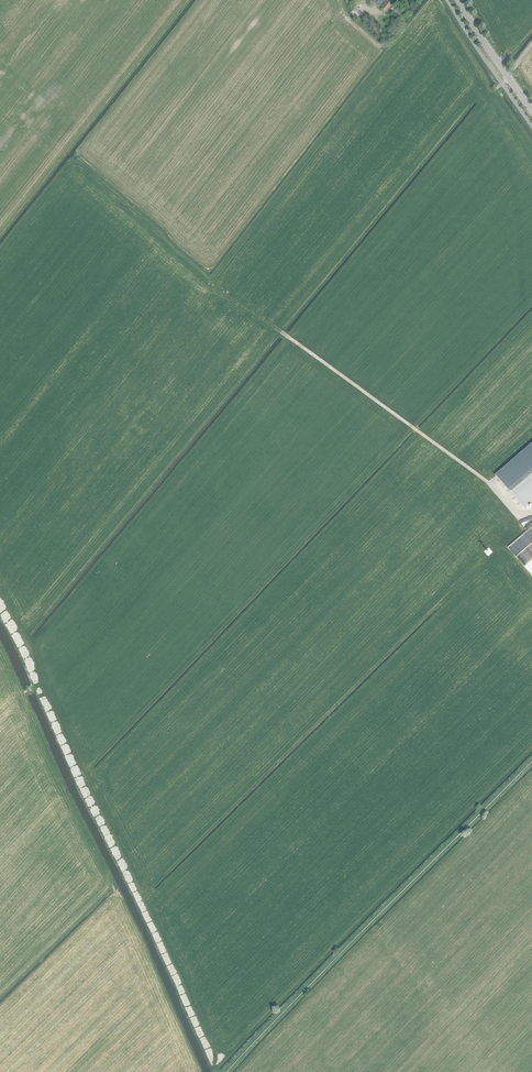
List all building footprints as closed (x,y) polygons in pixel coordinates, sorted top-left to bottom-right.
[(393,3),(390,0),(369,0),(385,13),(393,3)] [(531,500),(531,444),(496,475),(523,507),(531,500)]
